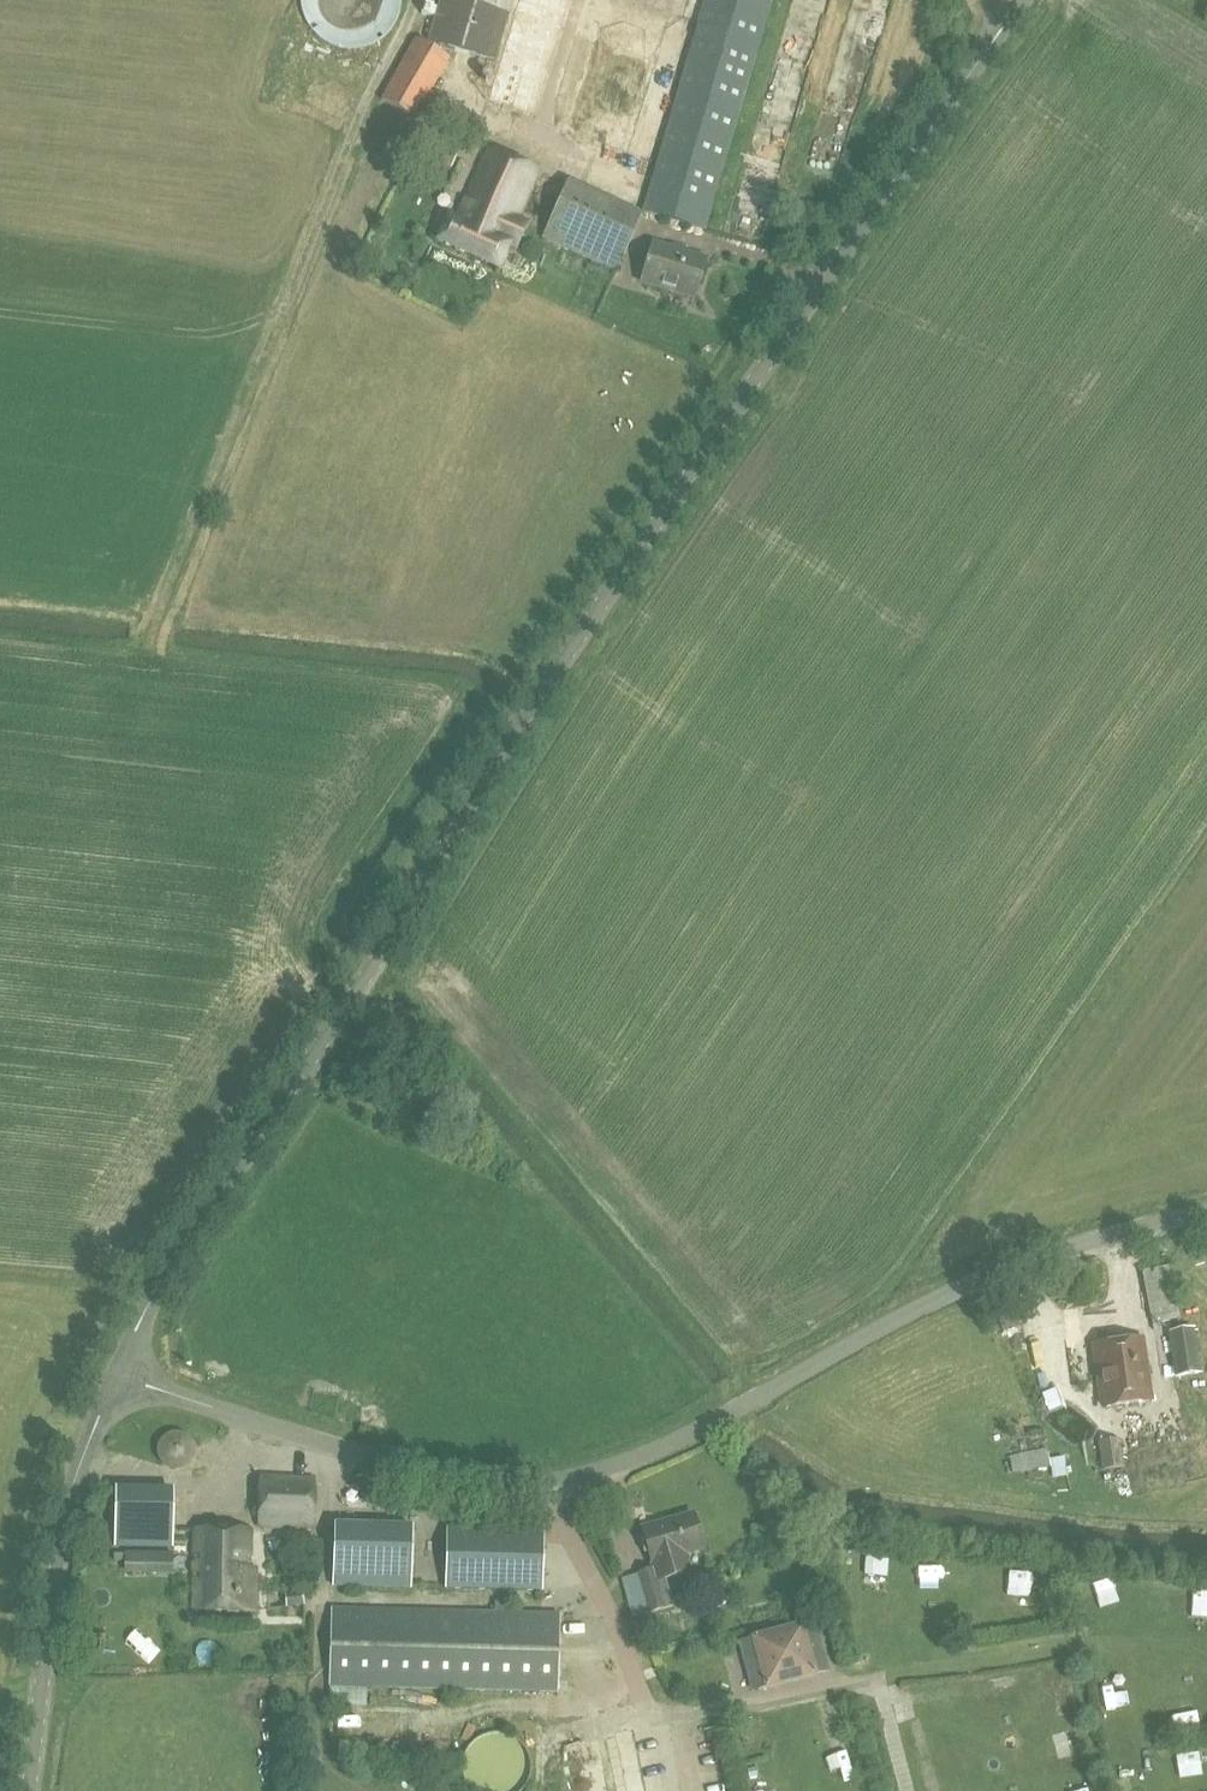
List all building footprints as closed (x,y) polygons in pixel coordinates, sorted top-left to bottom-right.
[(301,6),(303,16),(307,25),(313,33),(321,39),(329,44),(339,48),(348,49),(358,49),(368,47),(377,42),(385,36),(392,29),(397,21),(400,11),(402,1),(402,0),(301,0),(301,6)] [(458,0),(441,0),(429,41),(495,60),(509,15),(458,0)] [(509,15),(513,0),(458,0),(509,15)] [(685,69),(593,42),(565,134),(657,162),(643,213),(705,232),(774,0),(705,0),(685,69)] [(681,0),(630,0),(680,8),(681,0)] [(416,120),(450,62),(415,41),(382,99),(416,120)] [(421,147),(454,161),(463,143),(429,128),(421,147)] [(489,150),(457,223),(448,219),(438,242),(499,269),(509,246),(517,249),(528,224),(518,219),(538,172),(489,150)] [(617,273),(643,216),(569,182),(543,239),(617,273)] [(655,244),(643,284),(694,299),(706,260),(655,244)] [(1180,1319),(1169,1266),(1142,1272),(1153,1324),(1180,1319)] [(1193,1331),(1180,1333),(1171,1334),(1178,1376),(1200,1373),(1193,1331)] [(1142,1339),(1095,1346),(1104,1408),(1151,1401),(1142,1339)] [(176,1468),(187,1463),(193,1452),(189,1439),(176,1434),(164,1438),(158,1449),(163,1463),(176,1468)] [(1121,1440),(1099,1444),(1104,1471),(1126,1468),(1121,1440)] [(1051,1467),(1050,1462),(1050,1460),(1049,1450),(1010,1455),(1013,1473),(1051,1467)] [(1064,1458),(1050,1460),(1050,1462),(1051,1467),(1053,1479),(1067,1477),(1064,1458)] [(260,1527),(314,1530),(316,1477),(261,1476),(260,1527)] [(173,1547),(174,1499),(116,1498),(115,1546),(173,1547)] [(638,1573),(638,1574),(650,1614),(674,1608),(667,1580),(675,1577),(692,1572),(687,1553),(703,1549),(693,1514),(643,1529),(653,1563),(654,1563),(656,1568),(638,1573)] [(335,1525),(333,1586),(413,1589),(415,1526),(335,1525)] [(256,1571),(251,1570),(252,1532),(195,1530),(194,1611),(255,1612),(256,1571)] [(309,1543),(308,1530),(279,1531),(280,1544),(309,1543)] [(447,1541),(446,1589),(542,1592),(544,1543),(447,1541)] [(174,1553),(126,1554),(126,1568),(126,1572),(174,1570),(174,1566),(174,1553)] [(1018,1570),(1002,1570),(1003,1589),(1019,1589),(1018,1570)] [(304,1593),(286,1595),(287,1609),(305,1607),(304,1593)] [(520,1613),(497,1613),(471,1612),(332,1608),(332,1625),(330,1687),(559,1694),(560,1625),(561,1614),(520,1613)] [(764,1690),(818,1676),(803,1623),(750,1637),(750,1639),(738,1642),(752,1692),(764,1689),(764,1690)] [(829,1734),(834,1754),(846,1751),(841,1731),(829,1734)] [(474,1742),(468,1748),(465,1755),(462,1763),(462,1771),(464,1779),(467,1786),(471,1790),(523,1790),(528,1784),(531,1777),(532,1769),(531,1761),(528,1753),(524,1746),(518,1741),(512,1736),(504,1734),(496,1733),(488,1734),(480,1737),(474,1742)]
